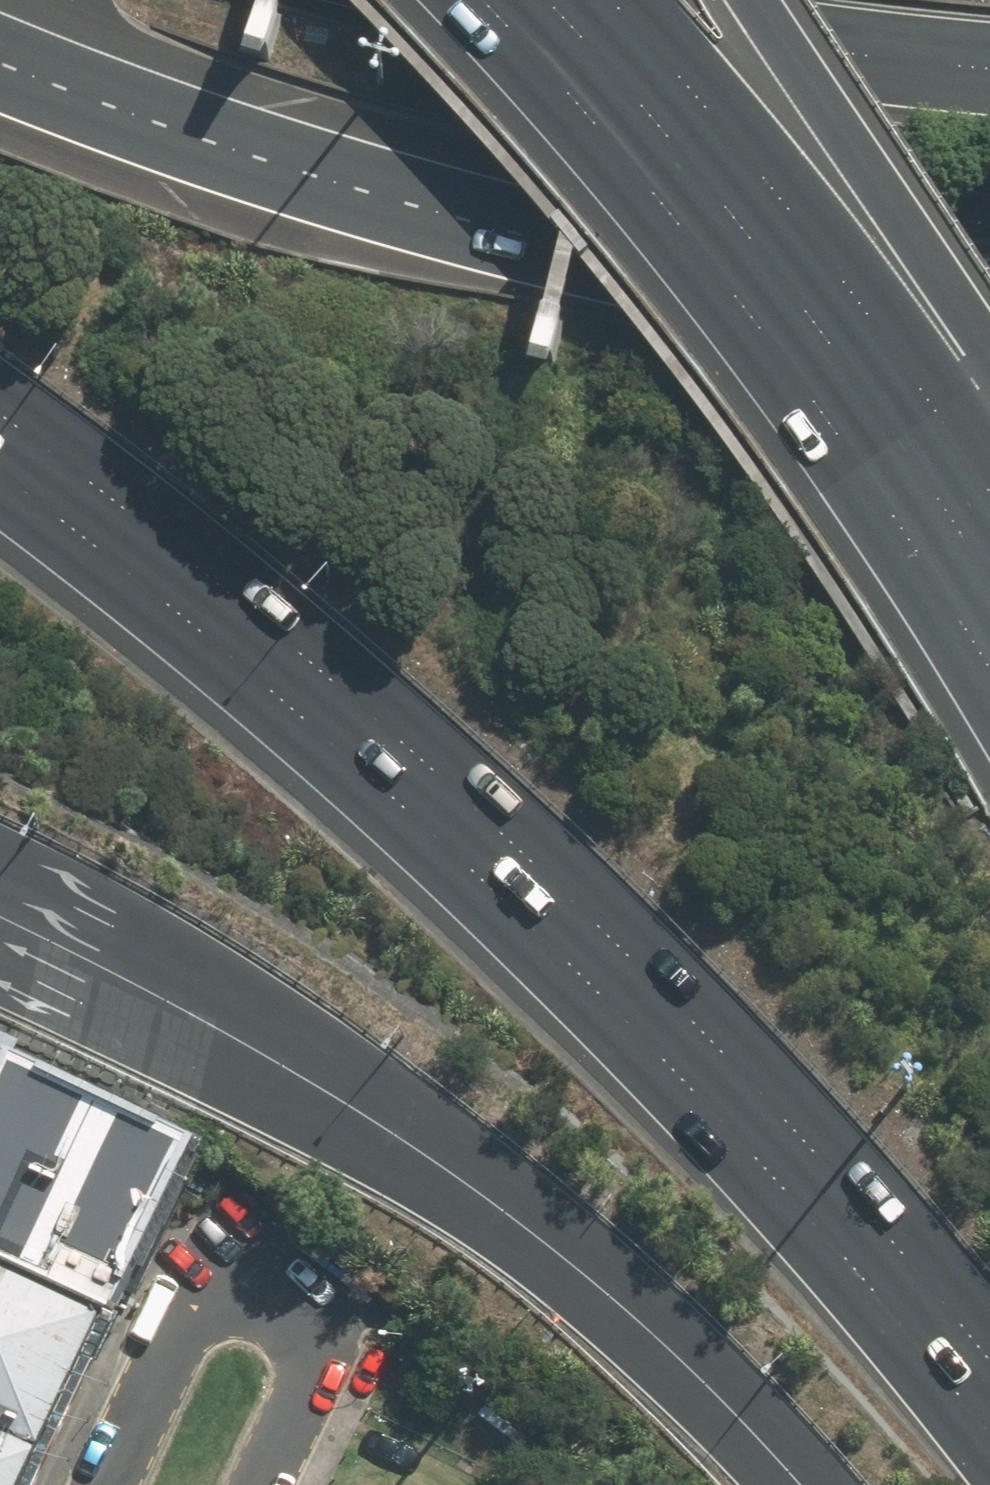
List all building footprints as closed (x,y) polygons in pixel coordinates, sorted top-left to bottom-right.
[(9,1057),(0,1077),(0,1259),(128,1318),(202,1147),(9,1057)] [(128,1318),(0,1259),(0,1484),(47,1484),(128,1318)]
